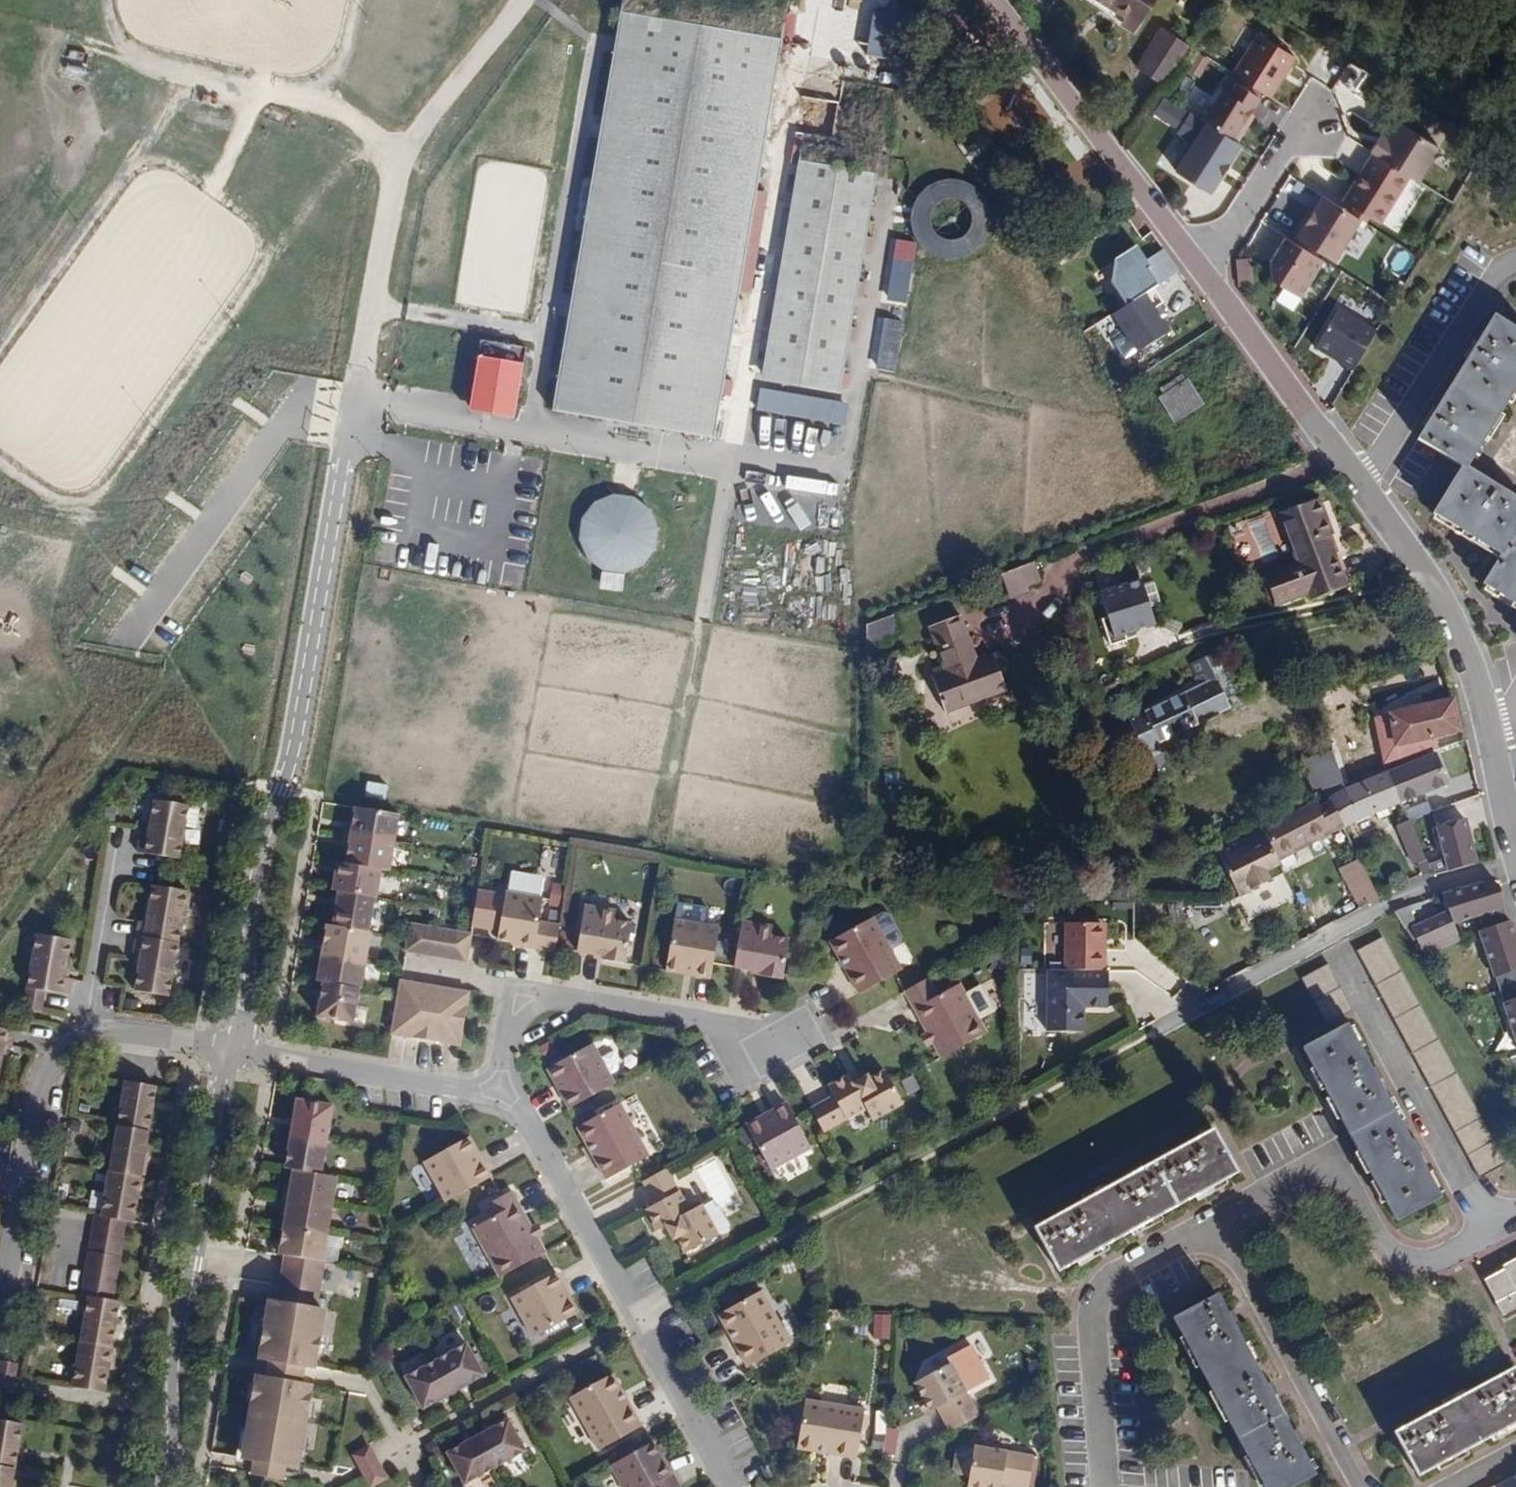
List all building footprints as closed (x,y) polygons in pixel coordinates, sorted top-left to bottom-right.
[(1091,0),(1078,0),(1099,13),(1102,7),(1091,0)] [(1102,7),(1099,13),(1112,20),(1125,0),(1091,0),(1102,7)] [(1227,1),(1225,0),(1207,0),(1222,9),(1227,1)] [(783,37),(623,10),(555,410),(716,437),(783,37)] [(1145,73),(1168,37),(1140,21),(1118,56),(1145,73)] [(1249,24),(1224,64),(1252,81),(1262,87),(1287,47),(1249,24)] [(1350,61),(1336,85),(1354,95),(1367,71),(1350,61)] [(1249,86),(1252,81),(1224,64),(1213,78),(1221,84),(1228,73),(1249,86)] [(1213,78),(1193,109),(1228,130),(1239,113),(1236,106),(1240,100),(1249,86),(1228,73),(1221,84),(1213,78)] [(1239,113),(1245,104),(1240,100),(1236,106),(1239,113)] [(1193,109),(1181,101),(1169,121),(1186,131),(1168,160),(1202,181),(1232,133),(1228,130),(1193,109)] [(1439,142),(1397,116),(1386,133),(1380,129),(1379,131),(1382,133),(1377,141),(1374,139),(1370,145),(1373,147),(1410,170),(1418,175),(1439,142)] [(1382,133),(1379,131),(1374,139),(1377,141),(1382,133)] [(1373,147),(1343,195),(1355,201),(1369,210),(1380,217),(1410,170),(1373,147)] [(880,173),(800,160),(766,377),(846,390),(880,173)] [(916,184),(914,252),(987,254),(989,186),(916,184)] [(1352,207),(1319,187),(1310,202),(1301,216),(1297,213),(1288,227),(1330,253),(1356,210),(1352,207)] [(1306,199),(1297,213),(1301,216),(1310,202),(1306,199)] [(1369,210),(1355,201),(1352,207),(1356,210),(1366,215),(1369,210)] [(1268,278),(1284,288),(1277,300),(1298,312),(1327,262),(1290,241),(1268,278)] [(1147,259),(1136,245),(1114,258),(1111,281),(1126,304),(1158,284),(1180,270),(1163,249),(1147,259)] [(897,268),(892,290),(912,294),(917,272),(897,268)] [(1145,294),(1112,316),(1137,353),(1170,331),(1145,294)] [(1378,326),(1339,304),(1317,344),(1355,366),(1378,326)] [(1515,537),(1515,534),(1515,498),(1467,467),(1473,457),(1486,437),(1515,390),(1515,388),(1515,329),(1494,316),(1480,339),(1469,356),(1438,405),(1427,423),(1417,439),(1461,466),(1433,512),(1458,528),(1478,541),(1500,555),(1483,583),(1498,592),(1515,604),(1515,538),(1515,537)] [(901,341),(904,325),(885,321),(882,337),(901,341)] [(1469,356),(1480,339),(1472,334),(1462,351),(1469,356)] [(876,366),(897,370),(899,353),(879,350),(876,366)] [(525,361),(483,355),(475,408),(518,414),(525,361)] [(1180,415),(1205,399),(1192,378),(1190,379),(1185,373),(1168,384),(1172,390),(1167,395),(1180,415)] [(759,397),(754,415),(784,423),(789,405),(759,397)] [(1432,401),(1420,419),(1427,423),(1438,405),(1432,401)] [(839,425),(843,407),(822,403),(818,421),(839,425)] [(612,441),(639,440),(639,426),(611,427),(612,441)] [(1486,437),(1473,457),(1480,460),(1492,441),(1486,437)] [(659,501),(589,493),(581,562),(604,565),(601,588),(624,591),(627,568),(652,571),(659,501)] [(1347,585),(1335,554),(1328,536),(1333,534),(1320,499),(1279,515),(1296,561),(1265,574),(1277,606),(1308,594),(1310,599),(1347,585)] [(1473,548),(1478,541),(1458,528),(1453,536),(1473,548)] [(1328,536),(1335,554),(1340,552),(1333,534),(1328,536)] [(1026,564),(1003,573),(1012,598),(1036,589),(1026,564)] [(1158,625),(1143,578),(1102,591),(1117,637),(1158,625)] [(1515,606),(1515,604),(1498,592),(1493,598),(1513,610),(1515,606)] [(866,625),(866,648),(900,636),(892,615),(866,625)] [(1006,689),(992,654),(976,659),(960,615),(929,626),(945,671),(932,676),(946,711),(1006,689)] [(1227,662),(1221,651),(1191,665),(1201,686),(1130,719),(1145,754),(1162,748),(1160,742),(1232,708),(1228,698),(1241,692),(1232,672),(1240,668),(1245,677),(1258,671),(1250,652),(1227,662)] [(1460,730),(1454,700),(1381,716),(1391,762),(1438,747),(1436,735),(1460,730)] [(1356,712),(1323,724),(1332,749),(1342,778),(1386,763),(1381,747),(1369,751),(1356,712)] [(1342,778),(1332,749),(1302,760),(1313,793),(1344,783),(1342,778)] [(1447,782),(1435,752),(1387,771),(1401,802),(1447,782)] [(1328,798),(1343,827),(1371,815),(1381,811),(1401,802),(1387,771),(1345,788),(1328,798)] [(1410,820),(1426,813),(1450,803),(1448,796),(1406,811),(1410,820)] [(191,802),(155,797),(147,851),(183,856),(191,802)] [(1314,802),(1265,826),(1217,850),(1239,895),(1288,871),(1280,856),(1325,833),(1328,836),(1343,827),(1328,798),(1316,806),(1314,802)] [(1448,845),(1454,869),(1491,859),(1479,803),(1446,812),(1452,842),(1448,845)] [(398,814),(353,807),(351,820),(348,835),(393,843),(398,814)] [(1381,811),(1371,815),(1375,821),(1383,817),(1381,811)] [(1435,875),(1445,872),(1438,854),(1442,852),(1426,813),(1410,820),(1435,875)] [(345,820),(343,834),(348,835),(351,820),(345,820)] [(1422,872),(1435,875),(1410,820),(1397,825),(1410,856),(1414,855),(1422,872)] [(346,849),(343,863),(380,870),(388,871),(393,843),(348,835),(346,849)] [(1361,908),(1381,897),(1360,857),(1339,868),(1361,908)] [(335,862),(331,890),(337,891),(373,898),(375,898),(380,870),(343,863),(335,862)] [(563,906),(565,883),(552,882),(551,906),(563,906)] [(1504,909),(1497,882),(1446,895),(1453,923),(1504,909)] [(191,890),(150,885),(144,935),(182,941),(191,890)] [(337,891),(331,926),(367,932),(373,898),(337,891)] [(554,952),(559,926),(537,922),(541,898),(504,892),(496,940),(511,942),(518,944),(517,947),(554,952)] [(1418,926),(1408,903),(1394,911),(1412,941),(1418,938),(1426,955),(1459,941),(1447,913),(1418,926)] [(624,964),(631,924),(613,921),(614,912),(584,906),(576,952),(603,957),(603,961),(624,964)] [(901,970),(871,919),(828,942),(858,995),(901,970)] [(710,979),(718,927),(673,920),(665,971),(710,979)] [(1102,921),(1065,920),(1064,967),(1105,968),(1105,943),(1101,943),(1102,921)] [(772,927),(741,921),(733,967),(760,972),(759,976),(781,980),(788,939),(770,936),(772,927)] [(1479,931),(1493,978),(1515,971),(1515,933),(1512,921),(1479,931)] [(409,924),(405,952),(418,954),(423,926),(409,924)] [(327,925),(321,953),(365,960),(370,933),(367,932),(331,926),(327,925)] [(423,926),(418,954),(431,956),(436,929),(423,926)] [(436,929),(431,956),(445,958),(449,931),(436,929)] [(463,934),(449,931),(445,958),(458,961),(463,934)] [(470,935),(463,934),(458,961),(466,962),(470,935)] [(77,941),(38,935),(29,985),(45,987),(68,992),(77,941)] [(182,941),(144,935),(136,988),(174,994),(182,941)] [(1505,1163),(1383,937),(1357,952),(1479,1177),(1505,1163)] [(321,953),(316,981),(321,982),(357,988),(360,988),(365,960),(321,953)] [(1352,1010),(1328,965),(1303,978),(1328,1023),(1352,1010)] [(1105,968),(1064,967),(1048,967),(1046,1028),(1083,1029),(1083,1004),(1107,1004),(1108,968),(1105,968)] [(1041,992),(1040,968),(1024,968),(1025,993),(1041,992)] [(927,979),(903,992),(939,1058),(985,1033),(958,984),(936,996),(927,979)] [(394,1007),(409,1010),(413,983),(401,981),(394,1007)] [(357,988),(321,982),(320,988),(318,998),(315,1016),(351,1023),(357,988)] [(413,983),(409,1010),(422,1012),(427,985),(413,983)] [(42,1012),(45,987),(29,985),(26,1010),(42,1012)] [(422,1012),(436,1014),(440,988),(427,985),(422,1012)] [(440,988),(436,1014),(449,1017),(454,990),(440,988)] [(449,1017),(463,1019),(468,992),(454,990),(449,1017)] [(1502,1003),(1515,1048),(1515,999),(1502,1003)] [(389,1033),(404,1036),(409,1010),(394,1007),(389,1033)] [(409,1010),(404,1036),(418,1039),(422,1012),(409,1010)] [(418,1039),(431,1041),(436,1014),(422,1012),(418,1039)] [(436,1014),(431,1041),(458,1046),(463,1019),(449,1017),(436,1014)] [(1378,1079),(1370,1065),(1348,1024),(1302,1047),(1396,1221),(1440,1196),(1416,1151),(1409,1139),(1378,1079)] [(0,1026),(0,1082),(3,1082),(11,1027),(0,1026)] [(546,1070),(567,1109),(613,1084),(591,1045),(546,1070)] [(1378,1060),(1370,1065),(1378,1079),(1386,1074),(1378,1060)] [(833,1097),(810,1109),(823,1133),(865,1110),(873,1122),(904,1105),(886,1071),(870,1080),(867,1076),(853,1084),(848,1076),(828,1087),(833,1097)] [(118,1124),(154,1130),(162,1085),(125,1079),(118,1124)] [(292,1120),(289,1134),(325,1140),(331,1106),(295,1100),(292,1120)] [(810,1148),(785,1104),(745,1126),(771,1171),(810,1148)] [(647,1156),(619,1105),(576,1127),(605,1180),(647,1156)] [(286,1119),(283,1133),(289,1134),(292,1120),(286,1119)] [(109,1168),(146,1176),(154,1130),(118,1124),(109,1168)] [(1066,1210),(1052,1217),(1034,1227),(1058,1270),(1238,1171),(1214,1128),(1183,1145),(1170,1152),(1136,1171),(1124,1177),(1066,1210)] [(280,1147),(287,1148),(289,1134),(283,1133),(280,1147)] [(287,1148),(283,1168),(291,1170),(319,1174),(325,1140),(289,1134),(287,1148)] [(1409,1139),(1416,1151),(1424,1146),(1418,1134),(1409,1139)] [(424,1162),(445,1202),(491,1177),(469,1137),(424,1162)] [(1170,1152),(1183,1145),(1178,1137),(1165,1145),(1170,1152)] [(1119,1170),(1124,1177),(1136,1171),(1131,1163),(1119,1170)] [(130,1221),(136,1222),(146,1176),(109,1168),(100,1217),(130,1221)] [(665,1169),(641,1182),(653,1205),(643,1210),(655,1231),(663,1226),(672,1241),(675,1239),(684,1255),(718,1236),(700,1205),(688,1212),(665,1169)] [(286,1198),(331,1206),(336,1177),(319,1174),(291,1170),(289,1183),(286,1198)] [(282,1182),(280,1197),(286,1198),(289,1183),(282,1182)] [(471,1230),(498,1278),(544,1253),(507,1187),(483,1200),(493,1217),(471,1230)] [(278,1211),(284,1212),(286,1198),(280,1197),(278,1211)] [(284,1212),(281,1226),(326,1234),(331,1206),(286,1198),(284,1212)] [(1047,1209),(1052,1217),(1066,1210),(1061,1202),(1047,1209)] [(93,1213),(79,1290),(87,1295),(118,1300),(130,1221),(100,1217),(93,1213)] [(276,1253),(276,1255),(278,1255),(321,1262),(326,1234),(281,1226),(278,1242),(276,1253)] [(321,1262),(278,1255),(271,1301),(265,1300),(256,1358),(267,1360),(299,1365),(310,1367),(319,1309),(314,1308),(322,1262),(321,1262)] [(1515,1307),(1515,1260),(1504,1266),(1504,1270),(1485,1280),(1503,1314),(1515,1307)] [(560,1288),(563,1285),(556,1273),(510,1298),(532,1337),(577,1312),(570,1299),(567,1301),(560,1288)] [(570,1299),(563,1285),(560,1288),(567,1301),(570,1299)] [(746,1368),(789,1344),(759,1292),(717,1315),(746,1368)] [(1299,1443),(1292,1430),(1273,1396),(1266,1383),(1234,1324),(1227,1311),(1217,1294),(1172,1318),(1245,1450),(1265,1486),(1289,1486),(1315,1473),(1299,1443)] [(80,1343),(113,1349),(123,1298),(118,1300),(87,1295),(80,1343)] [(1234,1308),(1227,1311),(1234,1324),(1241,1320),(1234,1308)] [(873,1338),(890,1339),(891,1315),(875,1314),(873,1338)] [(72,1386),(106,1392),(113,1349),(80,1343),(72,1386)] [(435,1362),(452,1393),(483,1377),(465,1345),(435,1362)] [(299,1365),(267,1360),(263,1378),(297,1383),(299,1365)] [(422,1410),(452,1393),(435,1362),(404,1379),(422,1410)] [(951,1431),(979,1416),(950,1363),(914,1383),(930,1412),(937,1408),(951,1431)] [(1411,1422),(1394,1432),(1418,1475),(1515,1422),(1515,1368),(1514,1366),(1496,1376),(1483,1383),(1424,1415),(1411,1422)] [(1483,1383),(1496,1376),(1492,1369),(1479,1376),(1483,1383)] [(639,1427),(611,1374),(568,1397),(597,1450),(639,1427)] [(297,1383),(263,1378),(253,1376),(240,1457),(258,1461),(255,1478),(284,1483),(287,1465),(295,1466),(307,1385),(297,1383)] [(1266,1383),(1273,1396),(1281,1392),(1273,1378),(1266,1383)] [(854,1459),(862,1411),(803,1401),(795,1449),(854,1459)] [(1407,1415),(1411,1422),(1424,1415),(1420,1408),(1407,1415)] [(18,1467),(26,1423),(0,1418),(0,1464),(18,1467)] [(476,1437),(494,1469),(525,1452),(507,1420),(476,1437)] [(1292,1430),(1299,1443),(1306,1438),(1299,1426),(1292,1430)] [(464,1486),(494,1469),(476,1437),(445,1454),(464,1486)] [(652,1442),(609,1466),(621,1486),(678,1486),(652,1442)] [(1032,1457),(973,1447),(967,1486),(999,1486),(1000,1483),(1021,1486),(1028,1486),(1032,1457)] [(18,1467),(0,1464),(0,1486),(16,1486),(18,1467)] [(1494,1486),(1515,1486),(1515,1475),(1494,1486)]
